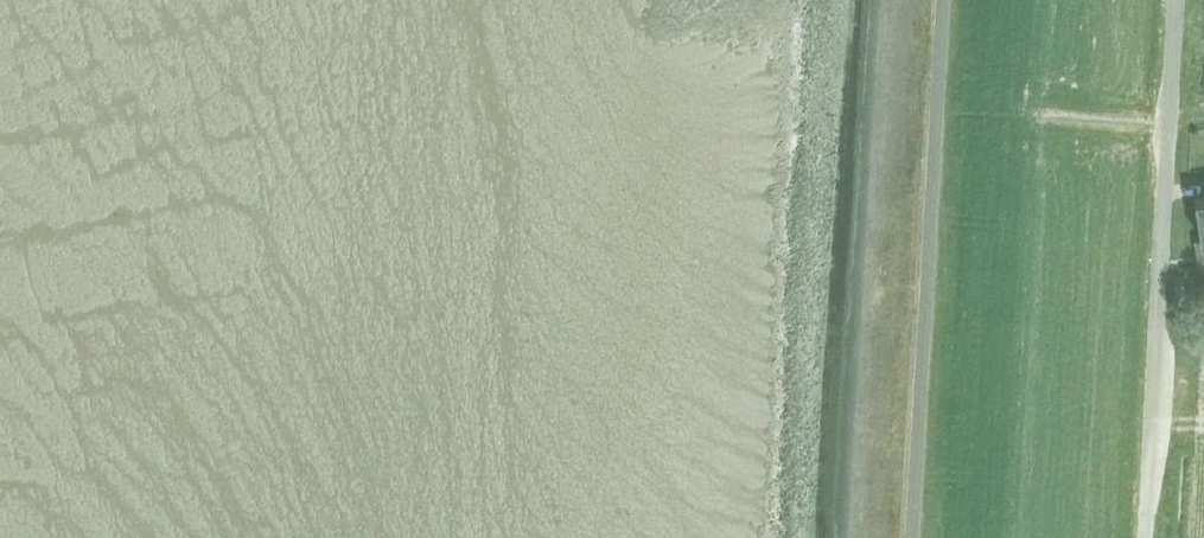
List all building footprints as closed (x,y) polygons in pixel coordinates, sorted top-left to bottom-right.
[(1196,196),(1202,236),(1195,237),(1200,269),(1203,268),(1203,195),(1196,196)]
